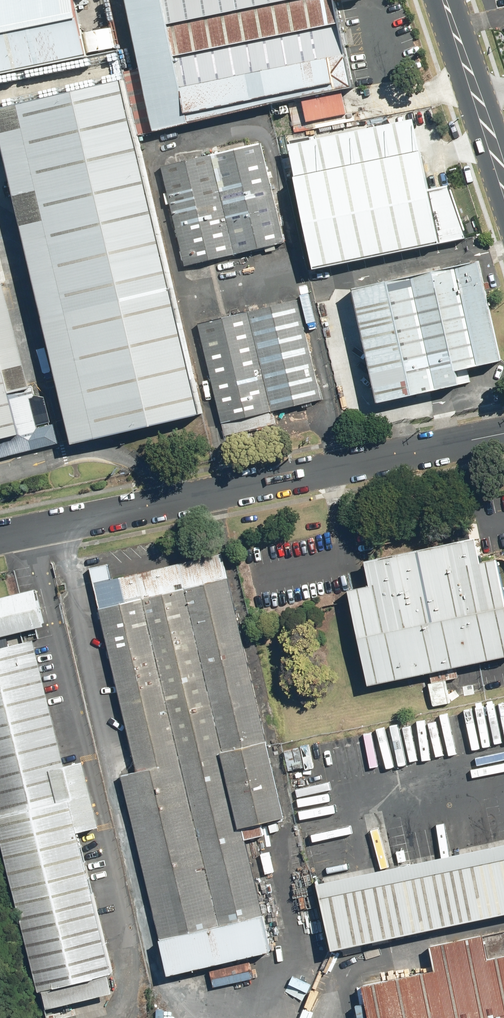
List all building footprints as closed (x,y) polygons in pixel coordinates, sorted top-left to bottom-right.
[(89,54),(77,0),(0,0),(0,73),(89,54)] [(156,131),(358,88),(339,0),(128,0),(156,131)] [(76,444),(208,412),(129,81),(0,112),(0,125),(76,444)] [(419,115),(272,151),(303,273),(449,237),(419,115)] [(260,142),(160,166),(184,267),(284,244),(260,142)] [(358,289),(385,403),(465,384),(462,372),(503,361),(480,260),(358,289)] [(0,286),(0,457),(58,444),(54,425),(38,428),(4,285),(0,286)] [(295,301),(197,324),(221,423),(319,400),(295,301)] [(374,683),(503,656),(503,581),(499,558),(484,561),(479,538),(369,561),(374,584),(354,589),(374,683)] [(135,773),(272,744),(231,553),(94,582),(135,773)] [(0,597),(0,637),(49,625),(40,588),(0,597)] [(1,817),(74,799),(81,831),(103,826),(87,761),(66,766),(36,639),(0,648),(0,814),(1,817)] [(272,744),(228,753),(244,827),(288,817),(272,744)] [(163,936),(263,915),(244,827),(228,753),(135,773),(124,776),(159,937),(163,936)] [(74,799),(1,817),(42,990),(115,972),(81,831),(74,799)] [(333,948),(503,912),(503,844),(318,883),(333,948)] [(163,936),(171,973),(271,952),(263,915),(163,936)] [(371,1017),(503,1017),(503,954),(491,957),(486,935),(432,946),(437,969),(364,984),(371,1017)]
